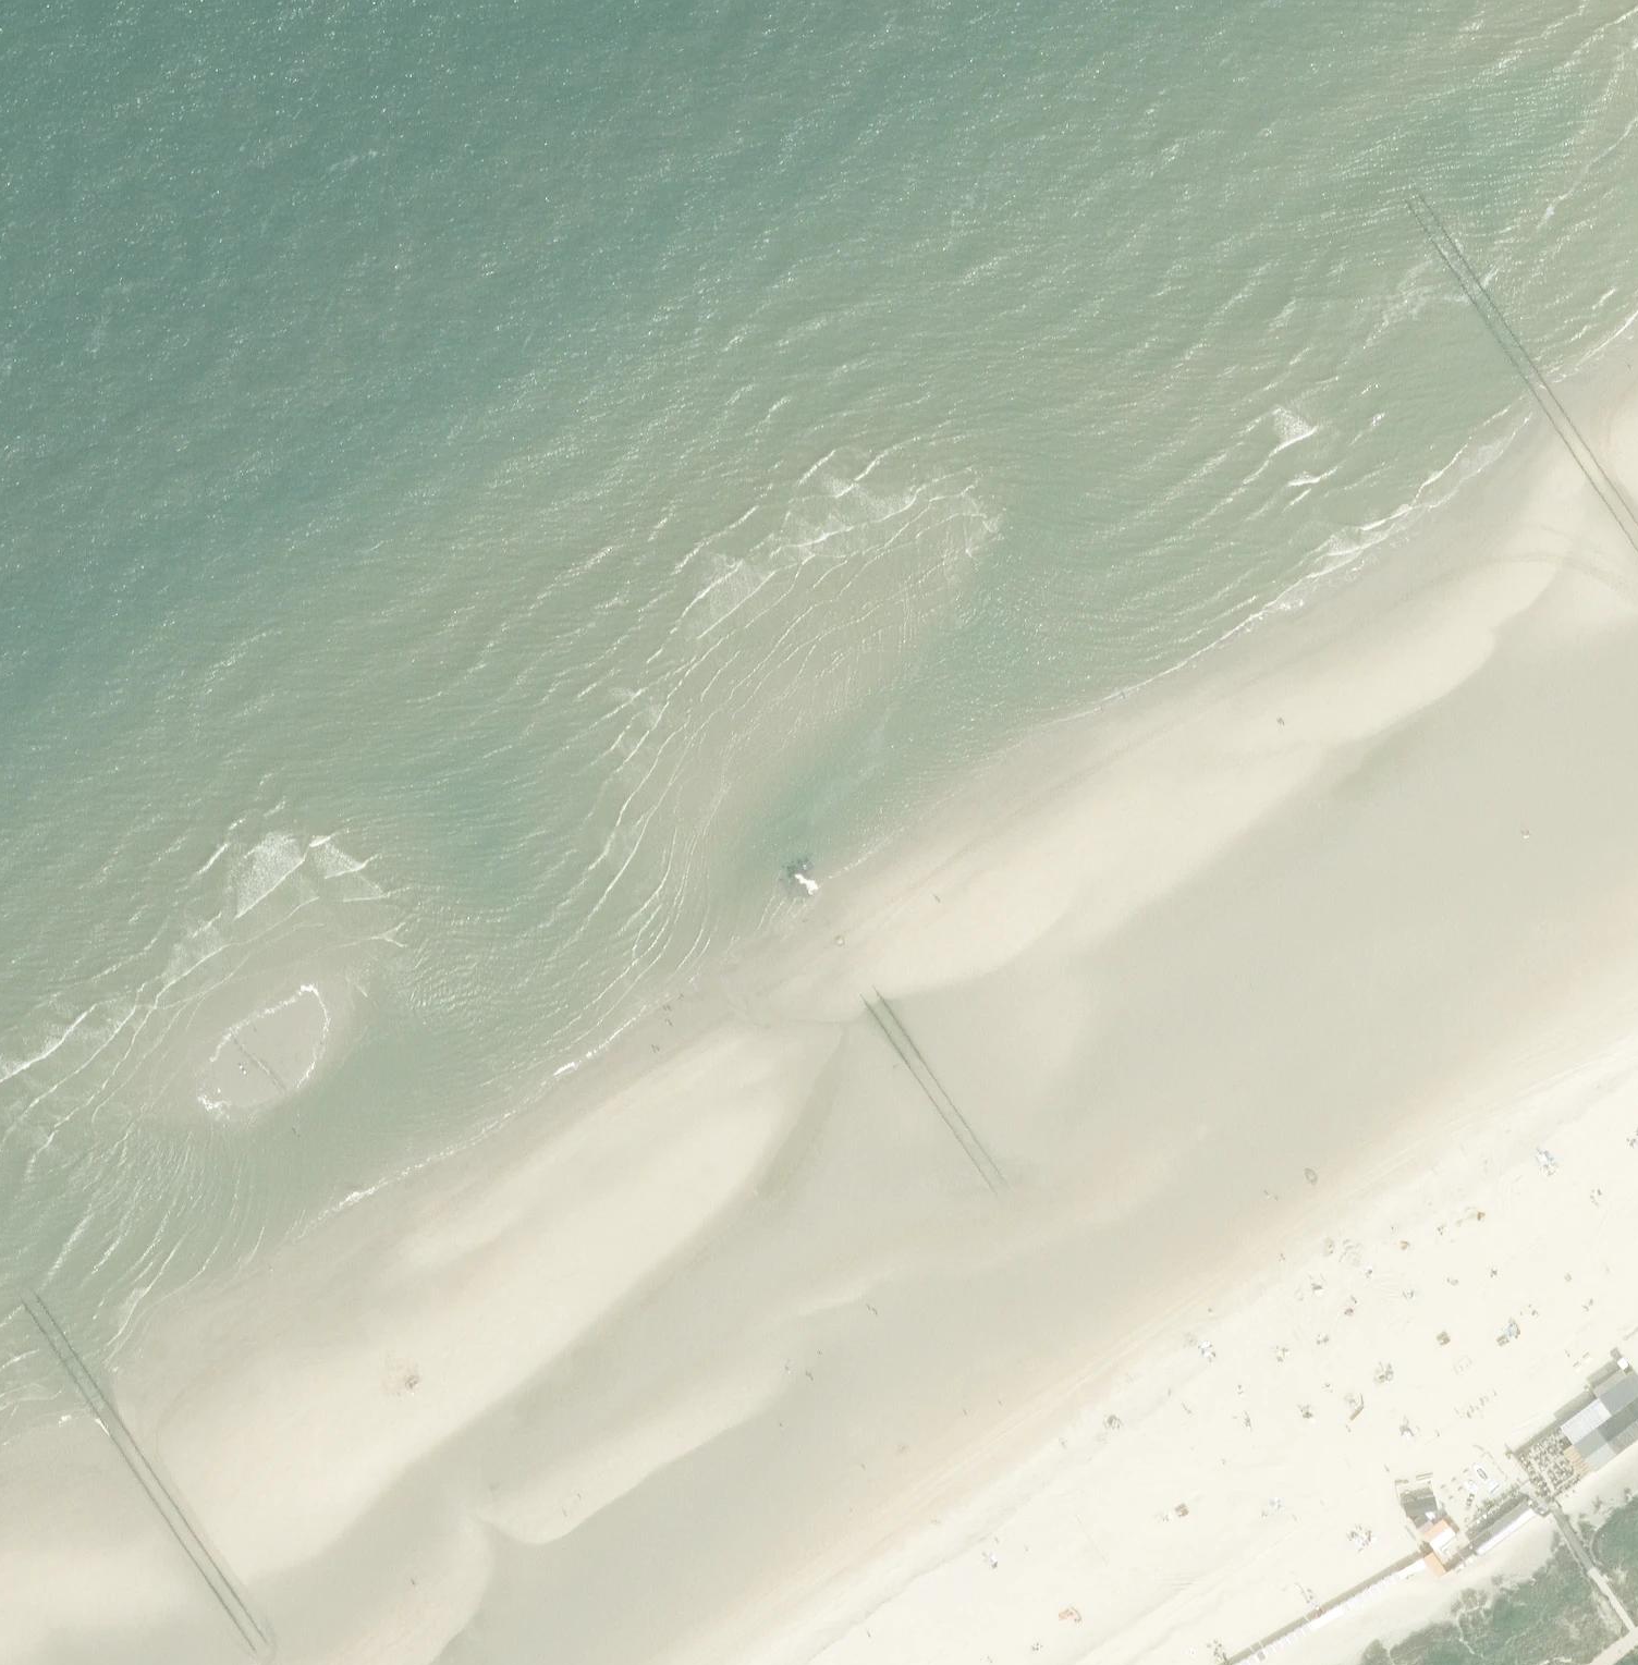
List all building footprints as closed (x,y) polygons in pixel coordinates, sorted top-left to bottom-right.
[(1574,1439),(1589,1457),(1637,1421),(1637,1391),(1574,1439)] [(1533,1509),(1524,1498),(1470,1540),(1479,1551),(1533,1509)]
